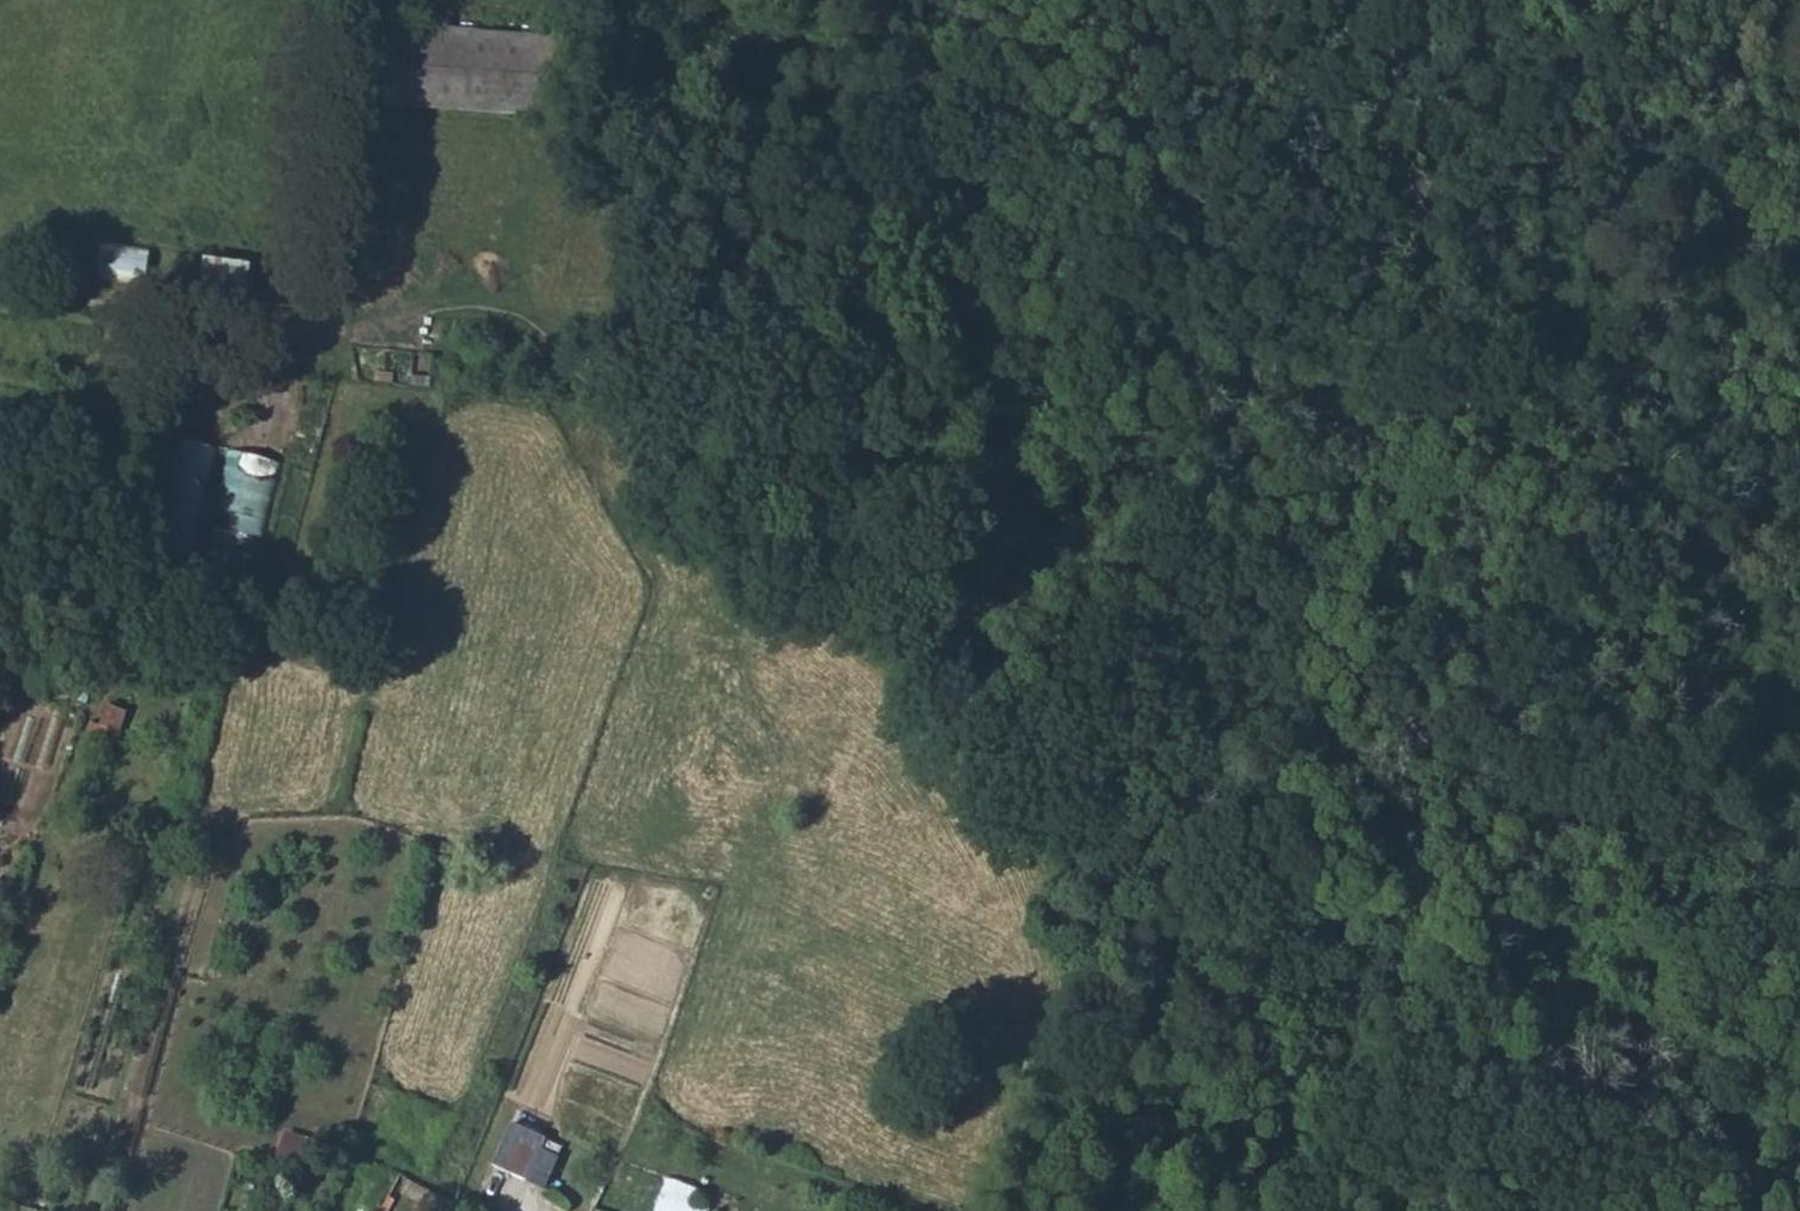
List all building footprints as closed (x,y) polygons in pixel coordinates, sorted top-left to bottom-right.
[(384,34),(381,110),(469,113),(476,36),(384,34)] [(565,39),(476,36),(469,113),(563,115),(565,39)] [(104,240),(101,272),(147,277),(151,245),(104,240)] [(206,255),(203,288),(249,293),(252,260),(206,255)] [(151,543),(192,553),(217,444),(176,435),(151,543)] [(206,553),(257,567),(286,461),(235,447),(206,553)] [(118,742),(129,707),(104,699),(93,734),(118,742)] [(493,1165),(529,1182),(542,1151),(547,1139),(514,1124),(493,1165)] [(299,1175),(315,1142),(288,1133),(284,1144),(279,1143),(270,1165),(299,1175)] [(557,1158),(542,1151),(529,1182),(543,1189),(557,1158)] [(701,1188),(667,1177),(656,1210),(694,1210),(701,1188)]
